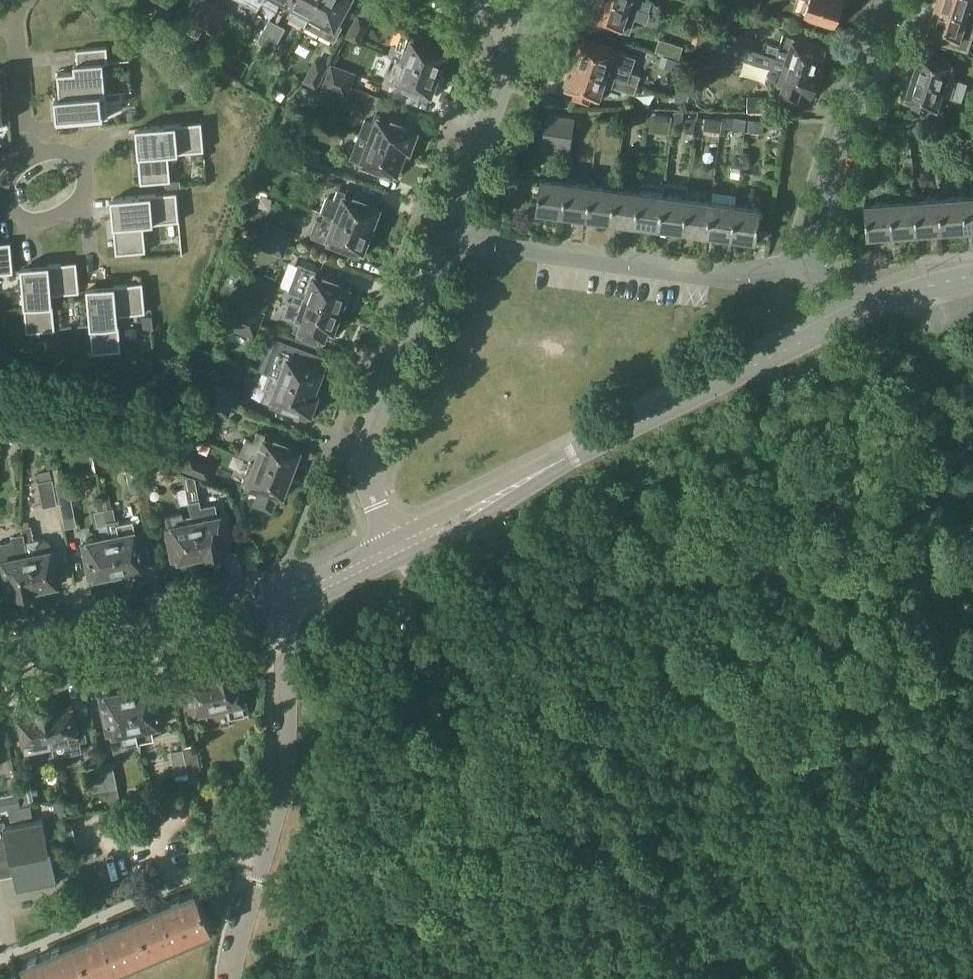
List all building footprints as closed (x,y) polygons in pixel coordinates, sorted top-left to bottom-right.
[(262,1),(276,10),(281,2),(287,6),(290,0),(263,0),(262,1)] [(304,25),(317,0),(290,0),(287,6),(294,10),(289,17),(304,25)] [(304,25),(335,42),(346,21),(340,17),(349,0),(317,0),(304,25)] [(656,14),(615,0),(595,0),(589,18),(622,29),(626,14),(654,23),(656,14)] [(656,14),(659,5),(645,0),(615,0),(656,14)] [(804,15),(833,24),(841,0),(809,0),(804,15)] [(934,4),(937,4),(936,6),(972,18),(972,0),(935,0),(934,4)] [(927,26),(929,27),(929,30),(939,33),(937,40),(968,50),(972,34),(972,18),(936,6),(933,15),(930,15),(927,26)] [(370,21),(359,15),(347,36),(358,42),(370,21)] [(261,34),(270,38),(278,23),(269,19),(261,34)] [(286,27),(278,23),(270,38),(278,42),(286,27)] [(414,35),(414,36),(402,31),(397,45),(392,44),(388,54),(393,56),(393,54),(440,72),(449,48),(414,35)] [(769,44),(766,53),(818,70),(818,69),(821,60),(824,61),(827,49),(824,48),(826,44),(825,44),(824,45),(809,40),(809,38),(797,34),(797,37),(784,33),(779,47),(769,44)] [(737,34),(734,43),(751,48),(754,39),(737,34)] [(711,36),(706,54),(740,65),(743,56),(773,66),(769,78),(780,81),(779,83),(784,85),(781,94),(797,99),(800,90),(813,94),(812,95),(813,96),(814,92),(817,93),(821,81),(818,81),(822,69),(821,69),(820,70),(818,69),(818,70),(766,53),(711,36)] [(655,51),(679,59),(683,46),(659,39),(655,51)] [(574,64),(607,75),(615,78),(637,85),(641,76),(630,72),(635,58),(612,51),(613,48),(601,44),(600,47),(582,41),(574,64)] [(75,70),(58,71),(60,95),(60,96),(107,92),(104,62),(109,62),(107,46),(81,49),(77,49),(77,51),(78,63),(74,63),(75,70)] [(912,75),(964,92),(968,83),(947,77),(952,62),(921,52),(912,75)] [(430,98),(440,72),(393,54),(393,56),(387,70),(396,74),(392,84),(430,98)] [(665,67),(687,74),(689,63),(668,56),(665,67)] [(317,89),(329,65),(315,57),(303,81),(317,89)] [(351,86),(356,72),(331,63),(325,77),(351,86)] [(607,75),(574,64),(566,88),(599,99),(607,75)] [(964,92),(912,75),(904,99),(935,110),(940,95),(961,101),(964,92)] [(321,89),(346,99),(351,86),(325,77),(321,89)] [(615,78),(612,87),(634,94),(637,85),(615,78)] [(60,95),(56,96),(56,104),(57,104),(58,121),(64,121),(76,120),(82,119),(109,117),(107,101),(107,100),(123,99),(122,91),(107,92),(60,96),(60,95)] [(748,97),(748,110),(766,110),(766,97),(748,97)] [(684,112),(675,111),(673,122),(682,124),(684,112)] [(367,137),(406,152),(409,153),(419,128),(377,112),(373,123),(366,121),(361,135),(367,137)] [(652,113),(651,117),(650,128),(670,132),(673,115),(652,113)] [(575,119),(547,114),(542,146),(570,150),(575,119)] [(695,133),(697,119),(687,117),(685,132),(695,133)] [(723,120),(706,118),(704,129),(721,131),(723,120)] [(747,119),(735,118),(734,128),(746,129),(747,119)] [(764,121),(750,120),(749,131),(763,132),(764,121)] [(145,127),(138,127),(141,154),(139,154),(140,167),(142,167),(143,183),(150,182),(166,181),(171,180),(169,153),(205,150),(203,127),(202,127),(202,122),(181,124),(181,123),(145,127)] [(361,135),(352,157),(363,161),(363,162),(397,175),(406,152),(367,137),(361,135)] [(903,156),(904,174),(914,173),(912,155),(903,156)] [(733,166),(732,175),(739,176),(740,168),(733,166)] [(561,212),(565,181),(541,178),(537,209),(561,212)] [(565,181),(561,212),(585,215),(590,184),(565,181)] [(638,191),(634,222),(659,226),(663,194),(664,195),(665,186),(639,183),(638,191)] [(590,184),(585,215),(610,219),(614,188),(590,184)] [(634,222),(638,191),(614,188),(610,219),(634,222)] [(325,213),(334,216),(372,230),(382,205),(340,189),(336,199),(329,197),(323,212),(325,213)] [(120,197),(114,198),(116,224),(114,225),(115,238),(117,237),(118,253),(125,253),(146,251),(144,224),(180,221),(178,197),(177,197),(177,192),(157,194),(120,197)] [(663,194),(659,226),(683,229),(687,198),(664,195),(663,194)] [(963,196),(965,227),(972,226),(972,195),(963,196)] [(965,227),(963,196),(938,198),(941,229),(965,227)] [(687,198),(683,229),(707,232),(712,201),(687,198)] [(941,229),(938,198),(914,199),(916,230),(941,229)] [(889,201),(892,232),(916,230),(914,199),(889,201)] [(712,201),(707,232),(732,236),(736,205),(712,201)] [(892,232),(889,201),(865,203),(867,234),(869,234),(892,232)] [(736,205),(732,236),(756,239),(761,208),(736,205)] [(363,254),(372,230),(334,216),(325,213),(322,220),(317,218),(311,234),(313,237),(328,242),(326,246),(360,259),(362,254),(363,254)] [(14,272),(12,250),(11,244),(0,245),(0,273),(14,272)] [(304,295),(342,310),(352,284),(336,278),(335,274),(320,269),(319,270),(318,270),(319,266),(303,260),(291,290),(295,292),(304,295)] [(45,266),(22,268),(23,275),(22,275),(25,311),(26,311),(28,332),(33,331),(33,332),(56,329),(53,294),(80,291),(78,270),(77,263),(62,265),(62,263),(48,264),(49,266),(45,266)] [(111,287),(88,289),(89,296),(88,296),(92,332),(94,352),(99,352),(122,350),(119,314),(146,312),(144,290),(143,284),(128,285),(128,283),(114,284),(115,287),(111,287)] [(332,335),(342,310),(304,295),(295,292),(292,300),(288,299),(282,317),(297,322),(293,331),(298,333),(296,336),(323,346),(326,337),(330,339),(332,335)] [(240,302),(235,316),(260,325),(265,312),(240,302)] [(143,316),(143,328),(153,327),(152,316),(143,316)] [(260,325),(235,316),(230,328),(256,338),(260,325)] [(315,390),(319,378),(323,378),(326,371),(323,368),(324,365),(291,353),(290,355),(279,350),(270,374),(271,374),(278,376),(315,390)] [(265,388),(268,389),(265,400),(310,417),(314,404),(318,403),(321,396),(319,393),(319,391),(315,390),(278,376),(271,374),(265,388)] [(212,382),(207,395),(232,405),(237,392),(212,382)] [(232,405),(207,395),(202,409),(227,418),(232,405)] [(239,455),(251,459),(289,473),(298,447),(257,432),(253,442),(246,439),(239,455)] [(207,479),(212,464),(187,454),(181,469),(207,479)] [(135,455),(125,457),(128,469),(137,467),(135,455)] [(289,473),(251,459),(241,485),(260,492),(256,504),(271,509),(275,498),(279,499),(289,473)] [(125,470),(129,492),(142,490),(137,467),(128,469),(125,470)] [(36,481),(42,508),(57,504),(49,469),(37,472),(39,481),(36,481)] [(59,504),(64,528),(76,525),(67,479),(63,480),(62,475),(53,477),(59,504)] [(178,505),(188,503),(184,487),(175,489),(178,505)] [(201,513),(190,515),(199,555),(198,556),(198,559),(225,554),(217,515),(215,516),(213,505),(200,507),(201,513)] [(102,509),(105,522),(108,536),(115,572),(142,566),(137,545),(140,544),(137,533),(135,534),(132,519),(119,522),(115,520),(113,507),(102,509)] [(105,522),(102,509),(94,511),(96,524),(105,522)] [(199,555),(190,515),(181,517),(180,512),(164,515),(173,560),(198,556),(199,555)] [(21,527),(34,593),(38,592),(37,589),(59,585),(52,550),(51,550),(49,541),(48,541),(44,538),(38,540),(38,538),(33,539),(31,525),(29,525),(28,520),(20,522),(21,527)] [(4,576),(8,598),(34,593),(21,527),(20,527),(21,533),(9,535),(10,540),(0,542),(0,577),(4,576)] [(115,572),(108,536),(83,541),(90,577),(115,572)] [(213,673),(220,707),(230,705),(232,715),(245,712),(243,703),(245,702),(238,664),(211,670),(211,674),(213,673)] [(213,673),(211,674),(186,679),(193,712),(220,707),(213,673)] [(157,684),(129,690),(139,741),(156,738),(153,726),(165,724),(157,684)] [(139,741),(129,690),(104,695),(112,735),(122,733),(125,744),(139,741)] [(62,700),(45,703),(52,737),(53,742),(52,742),(55,757),(83,752),(81,741),(88,740),(85,723),(80,724),(78,711),(75,712),(73,701),(63,704),(62,700)] [(27,747),(52,742),(53,742),(52,737),(45,703),(29,707),(30,710),(20,713),(27,747)] [(183,747),(184,749),(185,749),(191,779),(189,779),(192,794),(202,792),(198,771),(202,770),(196,745),(183,747)] [(191,779),(185,749),(184,749),(171,751),(177,782),(189,779),(191,779)] [(113,763),(100,765),(105,789),(118,787),(113,763)] [(93,792),(105,789),(100,765),(88,767),(93,792)] [(22,806),(35,803),(30,780),(17,782),(19,793),(22,806)] [(19,793),(7,796),(9,809),(22,806),(19,793)] [(64,798),(53,801),(57,817),(67,815),(64,798)] [(31,805),(9,809),(11,821),(34,816),(31,805)] [(6,825),(5,820),(0,821),(0,873),(13,870),(17,891),(57,883),(44,818),(6,825)] [(161,905),(140,914),(156,952),(213,928),(196,890),(161,905)] [(99,976),(156,952),(140,914),(101,930),(82,938),(99,976)] [(99,976),(82,938),(23,964),(30,978),(92,978),(99,976)]
